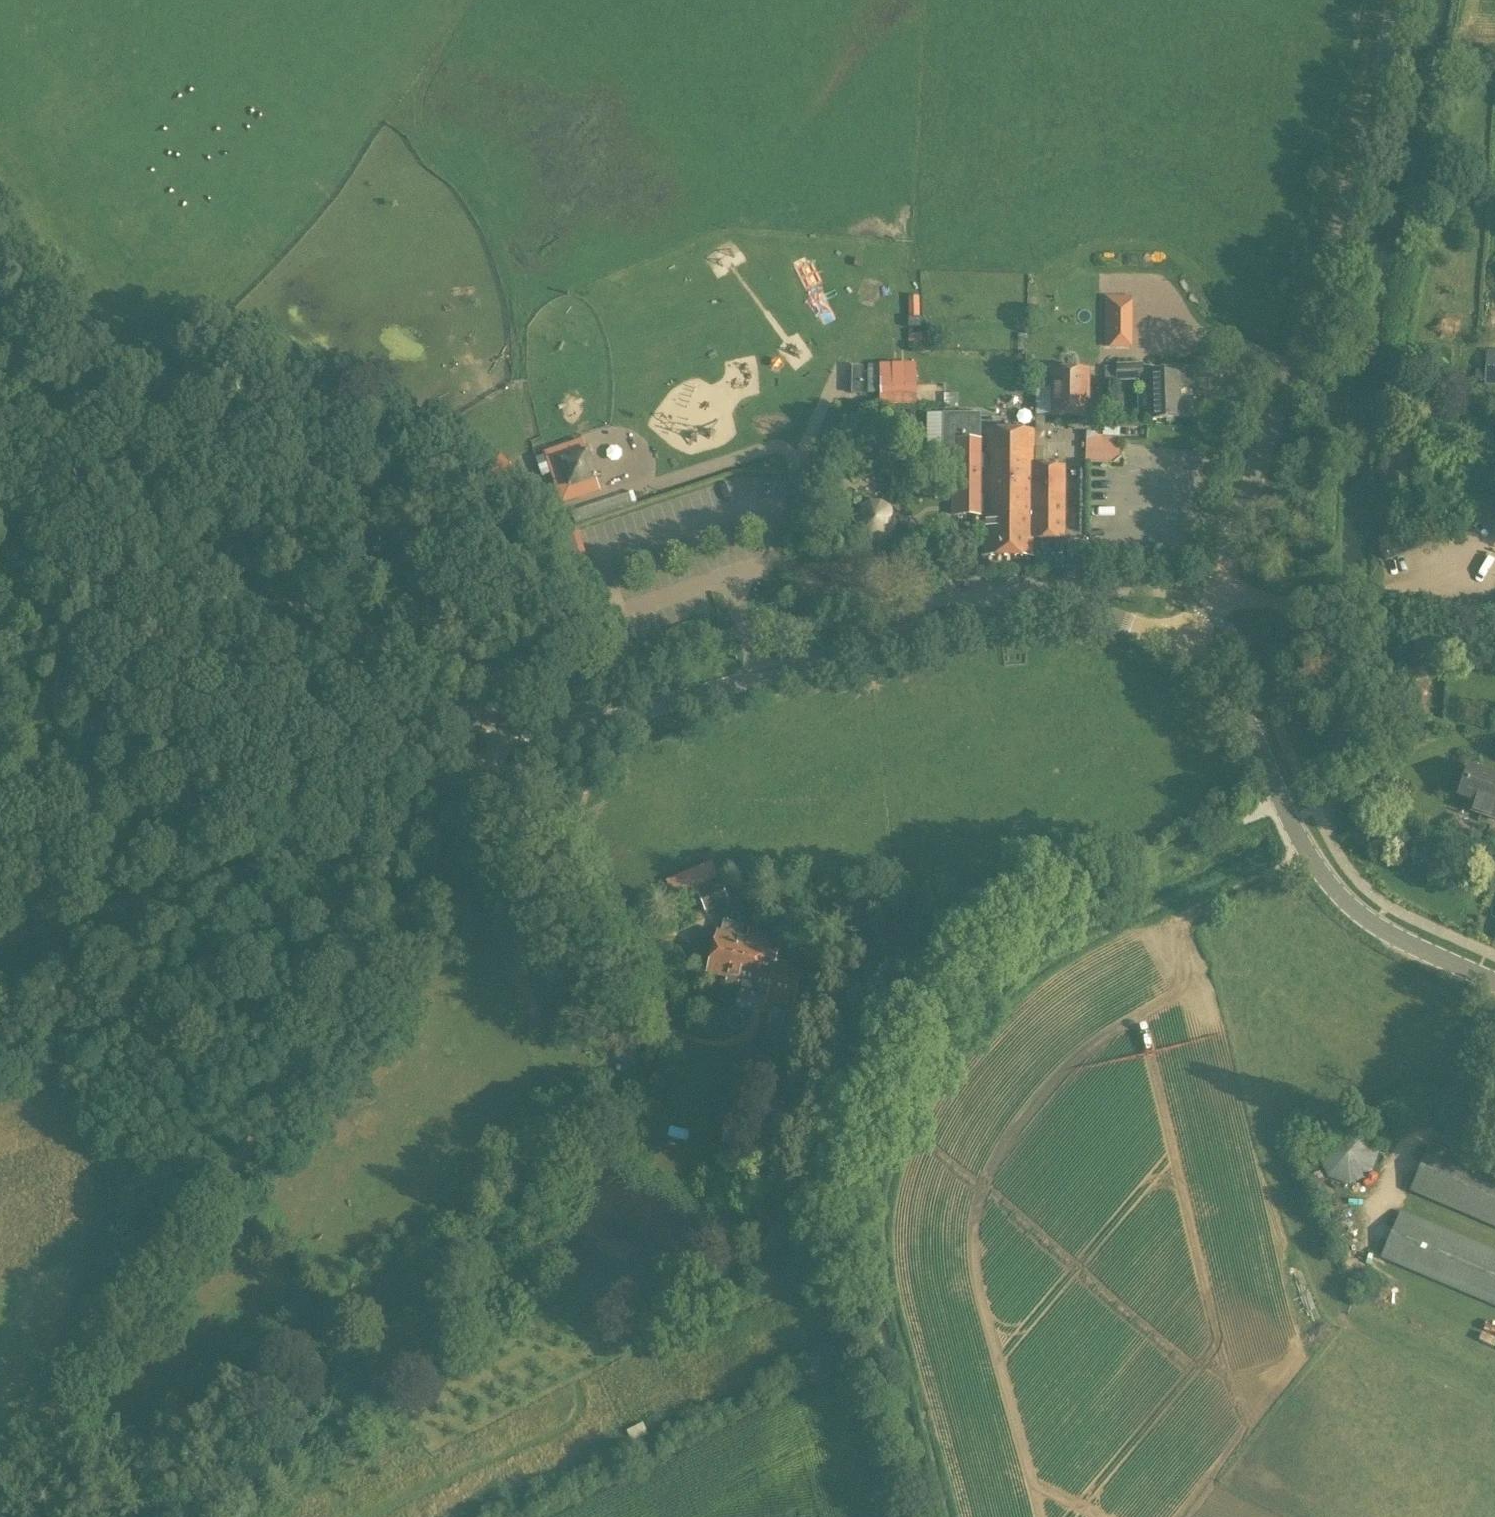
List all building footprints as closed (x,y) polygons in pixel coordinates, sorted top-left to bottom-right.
[(797,264),(802,284),(813,280),(807,261),(797,264)] [(1133,333),(1109,333),(1109,344),(1133,345),(1133,333)] [(1484,387),(1494,387),(1494,350),(1487,349),(1484,387)] [(916,364),(881,364),(881,403),(916,403),(916,364)] [(1142,381),(1142,365),(1116,366),(1117,380),(1135,379),(1135,381),(1142,381)] [(1088,371),(1052,370),(1052,416),(1088,417),(1088,371)] [(1155,419),(1180,418),(1179,391),(1195,390),(1194,374),(1154,375),(1155,419)] [(985,414),(944,414),(944,455),(954,455),(954,516),(979,516),(979,514),(987,513),(987,517),(985,517),(984,556),(1034,557),(1034,539),(1065,539),(1065,467),(1034,467),(1034,431),(987,430),(985,431),(985,414)] [(1087,435),(1087,461),(1117,462),(1117,435),(1087,435)] [(562,503),(599,491),(583,441),(546,454),(562,503)] [(870,504),(862,509),(857,517),(857,526),(862,535),(870,539),(880,539),(888,535),(893,527),(893,517),(888,509),(880,504),(870,504)] [(1469,768),(1458,796),(1475,802),(1471,811),(1494,820),(1494,777),(1469,768)] [(671,895),(717,877),(711,861),(665,879),(671,895)] [(729,903),(722,884),(698,894),(705,912),(729,903)] [(718,929),(706,975),(736,983),(748,937),(742,935),(744,927),(723,922),(721,930),(718,929)] [(749,937),(748,937),(736,983),(769,992),(765,1004),(793,1011),(804,973),(772,966),(780,936),(751,929),(749,937)] [(1327,1178),(1349,1185),(1369,1175),(1370,1175),(1377,1153),(1367,1132),(1345,1125),(1324,1135),(1317,1157),(1327,1178)] [(1494,1226),(1494,1173),(1429,1145),(1409,1190),(1494,1226)] [(1400,1215),(1381,1261),(1494,1309),(1494,1255),(1400,1215)]
